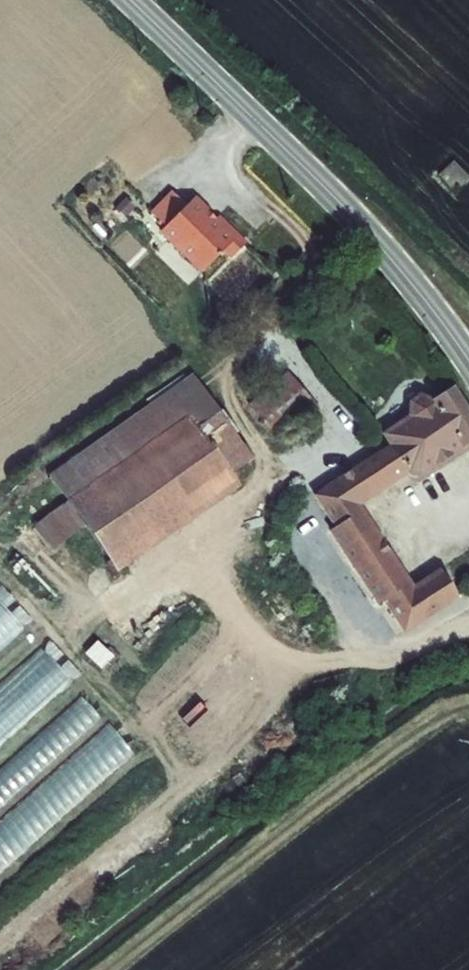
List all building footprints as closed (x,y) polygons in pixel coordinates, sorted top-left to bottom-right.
[(140,233),(161,212),(147,198),(125,219),(140,233)] [(190,225),(169,204),(161,212),(140,233),(137,237),(175,275),(196,254),(206,265),(221,250),(193,222),(190,225)] [(281,443),(320,410),(289,373),(249,406),(281,443)] [(49,478),(68,504),(189,418),(234,477),(255,462),(192,376),(49,478)] [(468,448),(468,418),(466,413),(453,391),(436,401),(422,394),(408,403),(409,418),(380,437),(388,448),(408,478),(419,481),(468,448)] [(118,576),(242,487),(234,477),(189,418),(68,504),(87,530),(118,576)] [(403,636),(458,600),(440,572),(413,588),(359,508),(408,478),(388,448),(311,498),(333,532),(328,534),(377,608),(382,605),(403,636)] [(87,530),(68,504),(34,529),(53,554),(87,530)] [(22,631),(0,606),(0,651),(22,631)] [(114,659),(98,643),(86,656),(102,671),(114,659)] [(43,649),(0,688),(0,747),(70,683),(43,649)] [(82,699),(0,772),(0,811),(102,719),(82,699)] [(0,823),(0,877),(136,755),(110,722),(0,823)]
